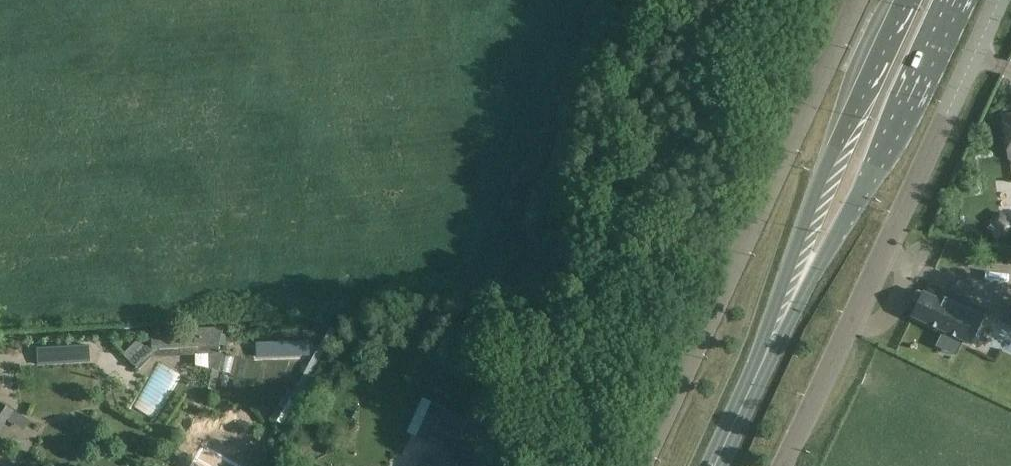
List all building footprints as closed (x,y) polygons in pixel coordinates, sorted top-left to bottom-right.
[(992,225),(988,229),(998,239),(1002,235),(992,225)] [(924,293),(913,317),(972,345),(984,318),(942,298),(941,301),(924,293)] [(153,336),(152,336),(152,347),(197,345),(218,344),(226,346),(225,335),(222,334),(223,328),(196,329),(196,334),(153,336)] [(138,339),(124,353),(132,361),(146,347),(138,339)] [(423,398),(407,433),(416,437),(453,453),(469,419),(432,402),(423,398)] [(13,409),(1,401),(0,403),(0,430),(13,409)] [(190,465),(241,465),(202,444),(190,465)] [(428,454),(422,465),(455,465),(428,454)]
